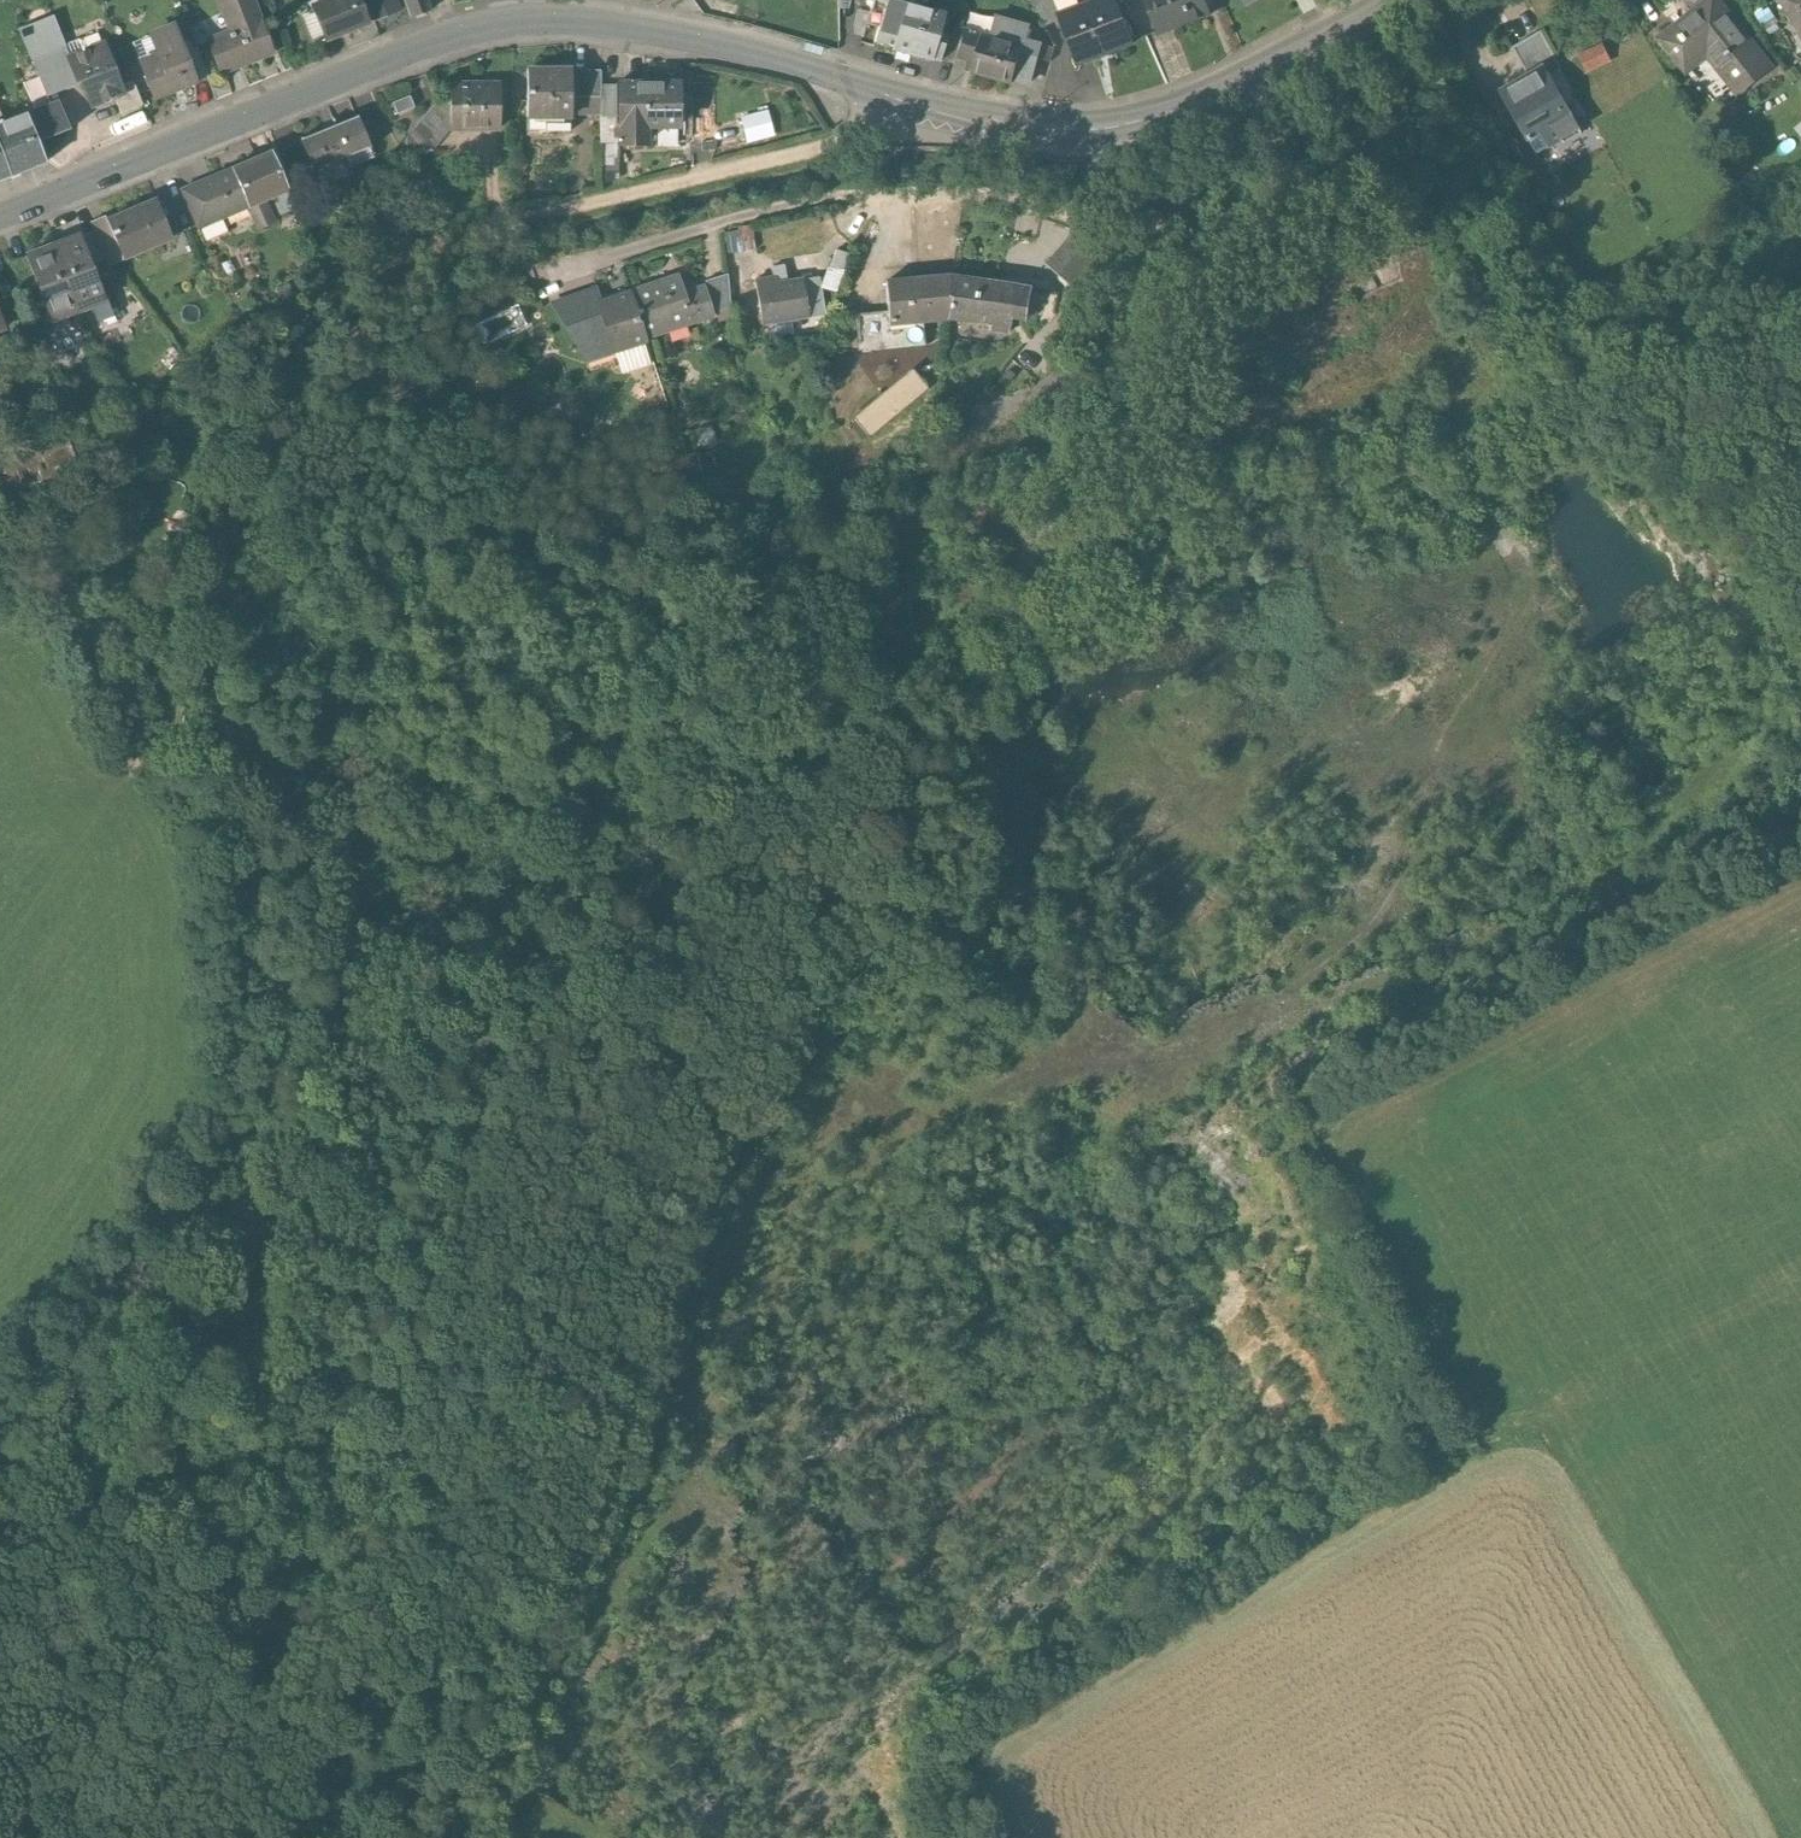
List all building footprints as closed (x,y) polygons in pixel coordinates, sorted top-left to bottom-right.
[(258,0),(205,0),(229,73),(277,57),(258,0)] [(361,0),(325,0),(313,5),(326,36),(369,18),(361,0)] [(377,34),(406,22),(396,0),(362,0),(377,34)] [(412,13),(431,6),(428,0),(407,0),(412,13)] [(896,0),(895,0),(883,44),(946,59),(957,16),(896,0)] [(1060,17),(1079,66),(1133,44),(1116,0),(1102,0),(1060,17)] [(1140,36),(1157,29),(1146,0),(1131,0),(1126,2),(1140,36)] [(1157,29),(1159,33),(1210,13),(1205,0),(1146,0),(1157,29)] [(1718,0),(1709,0),(1657,40),(1683,73),(1709,53),(1741,94),(1772,69),(1718,0)] [(1800,32),(1800,0),(1782,0),(1800,32)] [(1043,38),(985,24),(975,62),(1034,76),(1043,38)] [(173,30),(140,41),(158,93),(191,82),(173,30)] [(1513,47),(1531,83),(1549,74),(1561,67),(1542,32),(1513,47)] [(131,107),(110,43),(73,55),(94,119),(131,107)] [(1610,57),(1603,43),(1582,53),(1589,67),(1610,57)] [(572,67),(528,68),(529,114),(572,114),(572,67)] [(572,114),(603,114),(602,81),(602,67),(572,67),(572,114)] [(1579,132),(1549,74),(1531,83),(1506,96),(1536,154),(1579,132)] [(603,115),(619,114),(618,80),(602,81),(603,114),(603,115)] [(680,80),(618,80),(619,114),(619,117),(624,117),(624,143),(648,143),(648,126),(680,126),(680,80)] [(500,84),(453,84),(453,129),(499,129),(500,84)] [(776,131),(770,110),(746,117),(752,138),(776,131)] [(0,124),(0,156),(8,176),(46,163),(30,114),(0,124)] [(376,156),(359,116),(302,140),(314,170),(347,156),(351,166),(376,156)] [(263,157),(227,171),(240,205),(276,191),(263,157)] [(203,219),(240,205),(227,171),(190,186),(203,219)] [(177,233),(157,196),(110,221),(130,258),(177,233)] [(722,229),(723,245),(747,244),(746,227),(722,229)] [(79,234),(50,246),(73,302),(102,290),(79,234)] [(44,314),(73,302),(50,246),(21,258),(44,314)] [(728,273),(703,281),(713,313),(716,322),(732,316),(728,273)] [(677,275),(630,290),(645,335),(692,320),(681,288),(677,275)] [(924,319),(952,317),(950,276),(888,279),(891,313),(891,321),(924,319)] [(1022,289),(950,276),(952,317),(1012,330),(1022,289)] [(775,277),(758,280),(762,302),(765,321),(806,314),(800,277),(776,281),(775,277)] [(806,314),(824,314),(818,277),(800,277),(806,314)] [(703,281),(681,288),(692,320),(713,313),(703,281)] [(614,354),(612,346),(597,301),(593,290),(551,303),(589,362),(614,354)] [(612,346),(645,335),(630,290),(597,301),(612,346)] [(750,337),(767,334),(765,321),(762,302),(745,304),(750,337)] [(927,345),(924,319),(891,321),(891,313),(858,316),(862,351),(927,345)] [(910,366),(852,416),(869,437),(928,387),(910,366)] [(0,464),(0,492),(6,506),(28,497),(24,489),(78,467),(66,437),(0,464)]
